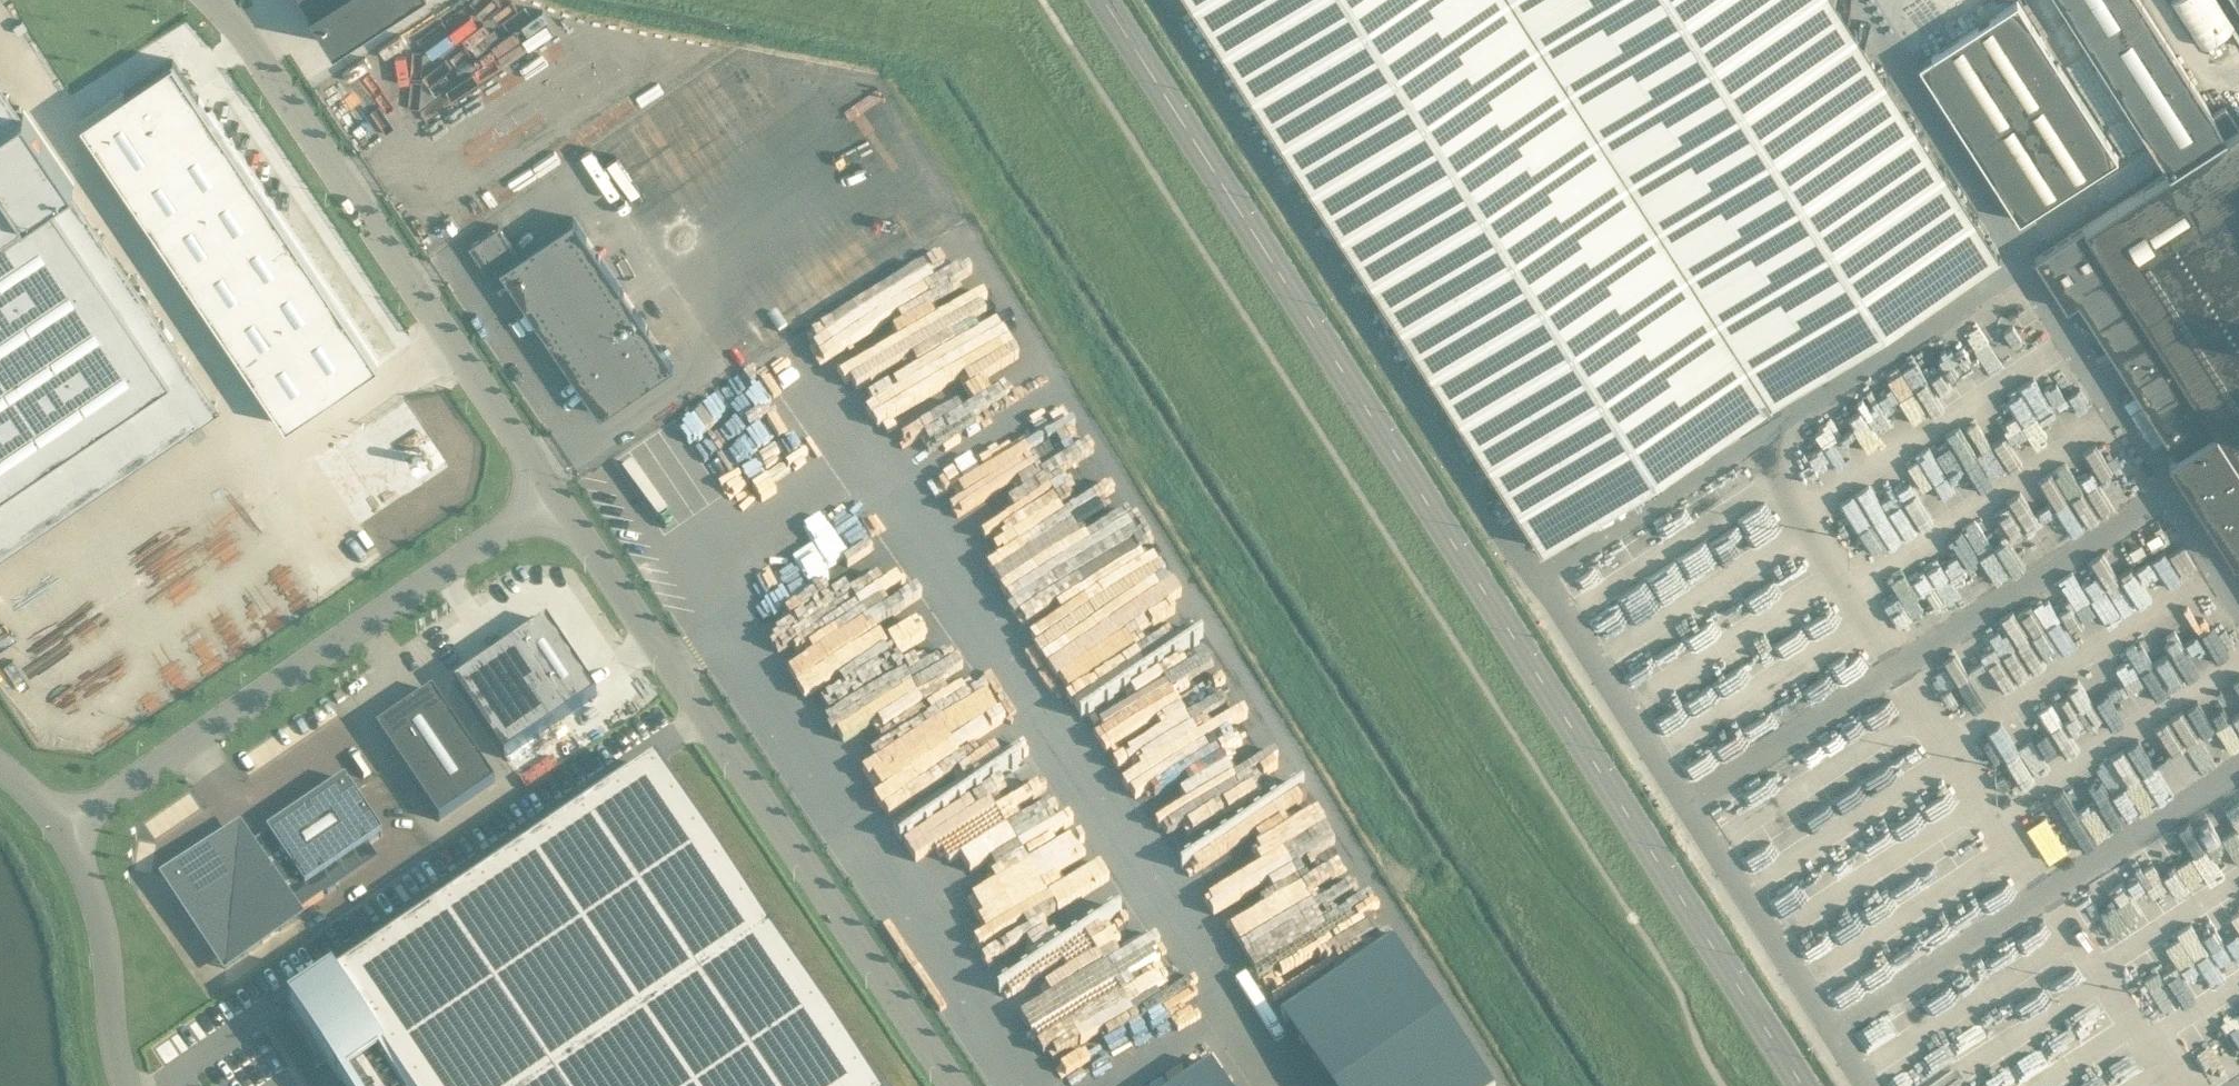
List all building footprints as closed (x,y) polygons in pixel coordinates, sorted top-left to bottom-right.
[(309,2),(333,40),(394,0),(312,0),(309,2)] [(1838,0),(1192,0),(1541,543),(1998,248),(1838,0)] [(1917,60),(2017,216),(2115,153),(2017,0),(2010,0),(1917,60)] [(2237,122),(2224,101),(2211,109),(2141,0),(2060,0),(2167,167),(2033,253),(2065,304),(2076,296),(2175,449),(2167,454),(2232,555),(2238,550),(2238,121),(2237,122)] [(122,86),(123,87),(79,117),(284,421),(377,358),(197,91),(197,90),(196,90),(172,54),(124,87),(123,86),(122,86)] [(169,371),(50,194),(70,181),(72,180),(22,106),(21,107),(0,121),(0,485),(169,371)] [(498,221),(468,241),(496,282),(507,275),(599,410),(673,360),(573,212),(517,249),(498,221)] [(1952,407),(1970,399),(1945,346),(1923,356),(1938,389),(1929,394),(1936,408),(1949,401),(1952,407)] [(1571,581),(1684,776),(1729,750),(1700,700),(1686,708),(1678,695),(1668,701),(1592,569),(1571,581)] [(596,694),(546,621),(454,683),(504,757),(596,694)] [(495,782),(432,689),(376,727),(439,820),(495,782)] [(340,690),(333,695),(338,701),(345,696),(340,690)] [(1991,762),(2002,792),(2023,784),(2012,754),(1991,762)] [(656,769),(284,1021),(328,1085),(871,1085),(656,769)] [(239,828),(165,878),(225,967),(299,917),(297,913),(315,901),(305,886),(383,834),(345,777),(266,830),(267,833),(250,844),(239,828)] [(2129,785),(2143,803),(2152,796),(2139,778),(2129,785)] [(1301,786),(1262,809),(1292,861),(1333,837),(1321,815),(1294,831),(1286,817),(1311,803),(1301,786)] [(1986,908),(2051,868),(2001,789),(1860,789),(1845,798),(1850,806),(1862,806),(1875,828),(1889,819),(1904,819),(1927,856),(1942,856),(1948,865),(1948,901),(1934,901),(1946,893),(1924,893),(1924,914),(1934,908),(1946,908),(1944,908),(1986,908)] [(1741,853),(1765,841),(1744,800),(1719,813),(1741,853)] [(1094,829),(1081,834),(1040,802),(958,909),(970,941),(1033,859),(1023,913),(1047,932),(1002,948),(1016,959),(999,966),(1011,1000),(1019,998),(1029,1026),(1107,998),(1114,1003),(1036,1031),(1040,1041),(1181,990),(1170,958),(1138,970),(1153,950),(1127,945),(1138,931),(1115,927),(1133,904),(1087,869),(1094,829)] [(1772,809),(1759,815),(1781,861),(1794,855),(1772,809)] [(1878,902),(1896,891),(1886,874),(1895,869),(1872,831),(1845,848),(1878,902)] [(1292,887),(1353,864),(1344,842),(1284,865),(1292,887)] [(2221,1010),(2236,1001),(2135,847),(2109,864),(2122,884),(2133,877),(2221,1010)] [(1904,870),(1892,879),(1901,890),(1912,881),(1904,870)] [(1215,887),(1220,911),(1241,907),(1236,883),(1215,887)] [(1343,930),(1352,951),(1399,930),(1390,909),(1343,930)] [(1251,911),(1237,918),(1247,938),(1263,930),(1257,919),(1255,920),(1251,911)] [(2127,981),(2130,955),(2099,951),(2097,964),(2104,965),(2103,974),(2083,972),(2081,988),(2119,993),(2120,980),(2127,981)] [(1099,1034),(1113,1057),(1107,1060),(1093,1037),(1074,1049),(1089,1073),(1076,1081),(1079,1085),(1101,1085),(1143,1060),(1119,1022),(1099,1034)] [(1145,1045),(1150,1054),(1168,1044),(1163,1035),(1145,1045)] [(2093,1068),(2093,1044),(2085,1044),(2085,1054),(2072,1054),(2073,1085),(2141,1085),(2197,1085),(2197,1064),(2189,1064),(2189,1049),(2140,1049),(2140,1068),(2093,1068)]
